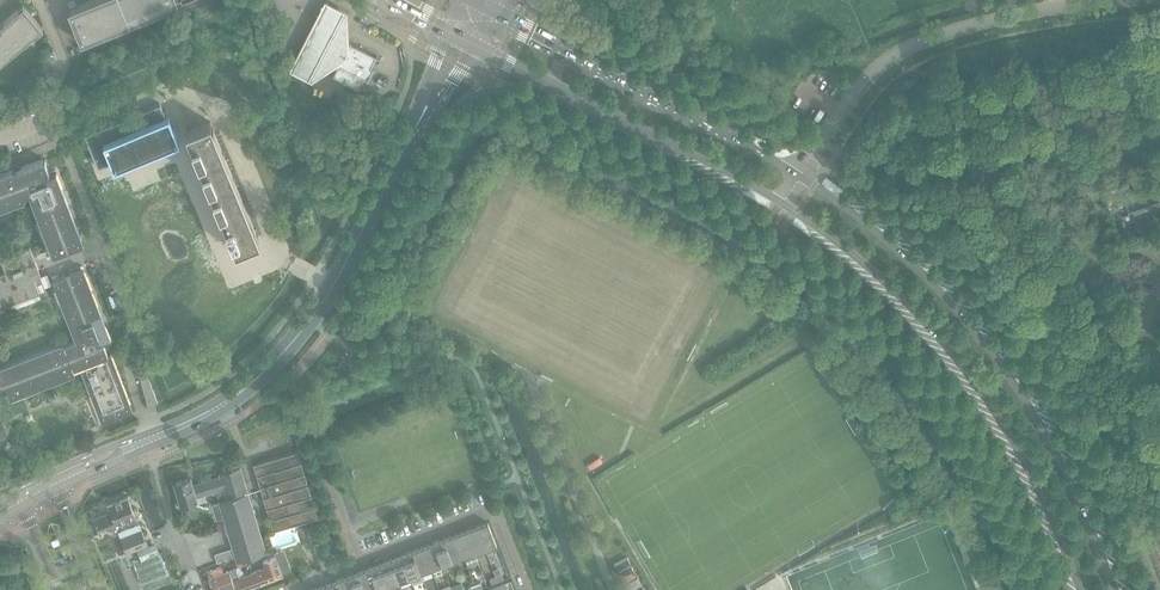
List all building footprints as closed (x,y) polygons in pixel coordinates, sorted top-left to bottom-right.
[(176,3),(177,2),(177,3),(178,2),(177,0),(91,0),(69,9),(68,9),(67,9),(81,42),(82,41),(176,3)] [(348,15),(326,5),(292,67),(313,78),(344,64),(350,53),(348,15)] [(43,28),(25,7),(20,11),(18,9),(12,15),(28,34),(30,33),(32,35),(33,35),(34,35),(43,28)] [(28,39),(32,35),(30,33),(28,34),(12,15),(3,21),(5,24),(0,28),(0,50),(6,57),(28,39)] [(338,64),(334,73),(333,76),(358,89),(358,88),(360,89),(365,79),(367,80),(373,68),(370,67),(375,56),(358,48),(350,44),(339,65),(338,64)] [(142,110),(84,134),(94,156),(98,167),(111,161),(114,168),(129,162),(132,161),(162,148),(165,147),(175,143),(179,141),(168,113),(165,115),(160,103),(142,110)] [(189,130),(186,131),(192,146),(208,185),(210,189),(218,210),(220,215),(235,250),(259,240),(210,122),(189,130)] [(23,197),(24,198),(25,198),(24,195),(30,193),(50,246),(50,247),(53,254),(83,242),(83,241),(82,241),(56,172),(56,171),(50,173),(44,159),(15,170),(13,167),(12,168),(13,168),(0,173),(0,206),(23,197)] [(1123,197),(1123,198),(1126,207),(1132,205),(1135,213),(1159,203),(1159,195),(1155,182),(1127,192),(1129,195),(1123,197)] [(49,297),(30,247),(0,259),(5,273),(0,275),(0,316),(49,297)] [(38,259),(47,256),(45,250),(36,254),(38,259)] [(6,386),(10,398),(75,373),(73,369),(80,367),(102,423),(132,411),(132,410),(131,410),(110,355),(110,354),(107,355),(103,342),(111,339),(110,338),(83,269),(83,268),(52,280),(55,287),(56,287),(77,341),(64,345),(63,343),(62,343),(62,344),(0,368),(0,388),(6,386)] [(344,359),(342,363),(349,368),(352,364),(344,359)] [(139,374),(144,390),(148,405),(158,402),(146,371),(139,374)] [(319,517),(298,450),(253,464),(273,531),(319,517)] [(221,476),(201,482),(205,495),(216,492),(219,502),(212,504),(216,520),(224,517),(233,548),(215,553),(217,562),(236,556),(237,561),(242,560),(265,553),(248,493),(247,494),(240,468),(220,473),(221,476)] [(201,482),(193,484),(192,485),(190,477),(174,482),(175,484),(173,484),(175,491),(177,491),(180,504),(190,502),(191,505),(206,500),(205,495),(201,482)] [(108,504),(111,511),(116,524),(127,519),(129,524),(137,520),(136,516),(137,515),(139,512),(137,507),(134,507),(133,507),(128,496),(108,504)] [(116,524),(111,511),(94,518),(99,530),(108,526),(110,531),(118,528),(116,524)] [(476,526),(485,550),(497,545),(487,521),(476,526)] [(126,554),(137,549),(148,545),(141,529),(139,524),(118,533),(118,534),(113,536),(114,540),(113,541),(119,555),(126,552),(126,554)] [(307,526),(299,528),(305,546),(312,544),(307,526)] [(485,550),(476,526),(465,530),(475,554),(485,550)] [(475,554),(465,530),(455,534),(464,558),(475,554)] [(464,558),(455,534),(444,538),(453,562),(464,558)] [(453,562),(444,538),(433,542),(443,566),(453,562)] [(443,566),(433,542),(423,546),(432,570),(443,566)] [(432,570),(423,546),(412,551),(421,575),(432,570)] [(411,579),(421,575),(412,551),(401,555),(411,579)] [(241,589),(243,589),(282,575),(274,555),(264,559),(266,567),(240,577),(236,579),(241,589)] [(390,559),(400,583),(411,579),(401,555),(390,559)] [(400,583),(390,559),(380,563),(389,587),(400,583)] [(380,563),(369,567),(378,589),(381,589),(389,587),(380,563)] [(215,589),(241,589),(236,579),(240,577),(239,576),(244,574),(241,565),(237,567),(223,572),(221,566),(207,571),(210,578),(209,581),(211,585),(214,587),(215,589)] [(369,567),(358,571),(365,589),(378,589),(369,567)] [(358,571),(347,575),(353,589),(365,589),(358,571)] [(495,576),(498,582),(504,579),(502,573),(495,576)] [(347,575),(337,580),(341,589),(353,589),(347,575)] [(498,582),(495,576),(489,578),(492,584),(498,582)] [(337,580),(326,584),(328,589),(341,589),(337,580)] [(474,584),(476,589),(483,588),(480,581),(474,584)]
